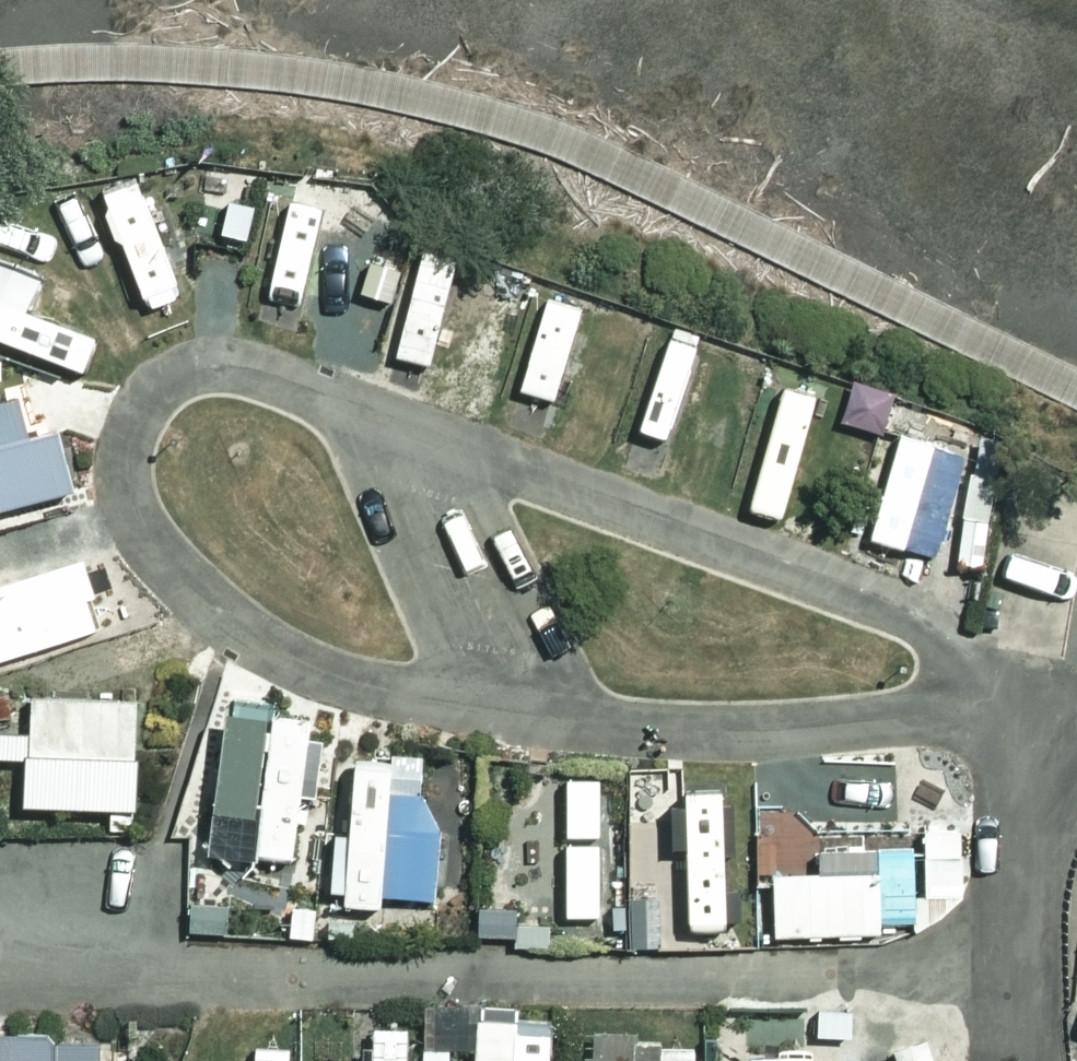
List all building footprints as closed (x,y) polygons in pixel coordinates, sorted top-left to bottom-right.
[(141,187),(109,199),(114,214),(107,217),(118,244),(125,241),(152,310),(181,299),(175,284),(192,277),(161,196),(147,201),(141,187)] [(75,203),(82,228),(104,222),(96,197),(75,203)] [(237,206),(230,237),(253,243),(260,211),(237,206)] [(208,222),(205,244),(225,246),(228,224),(208,222)] [(55,362),(77,301),(0,274),(0,342),(55,362)] [(550,301),(522,390),(556,400),(583,311),(550,301)] [(667,347),(645,414),(672,423),(694,356),(667,347)] [(750,493),(787,502),(794,472),(818,478),(833,415),(805,408),(807,400),(775,392),(750,493)] [(900,397),(891,422),(922,433),(931,407),(900,397)] [(847,442),(873,450),(886,407),(861,399),(847,442)] [(85,496),(68,437),(40,444),(29,402),(0,410),(0,519),(85,496)] [(971,475),(967,518),(992,521),(996,478),(1001,478),(1005,441),(983,438),(979,476),(971,475)] [(904,440),(873,539),(938,559),(969,460),(904,440)] [(104,633),(93,604),(102,601),(89,564),(0,594),(0,628),(2,633),(0,633),(0,669),(104,633)] [(17,719),(12,699),(0,702),(0,723),(17,719)] [(34,811),(145,815),(147,765),(142,765),(144,706),(41,703),(39,738),(0,737),(0,762),(36,763),(34,811)] [(221,853),(302,861),(308,795),(326,797),(331,740),(316,739),(317,721),(234,713),(221,853)] [(387,897),(440,904),(446,832),(425,796),(428,760),(394,758),(392,764),(357,762),(350,835),(336,834),(332,893),(347,893),(347,907),(386,909),(387,897)] [(690,929),(727,927),(726,918),(741,918),(740,885),(726,886),(725,851),(737,850),(735,799),(723,800),(723,785),(686,786),(686,801),(671,802),(672,845),(688,844),(690,929)] [(567,910),(600,910),(600,880),(609,880),(609,828),(599,828),(599,788),(565,788),(565,817),(530,817),(530,900),(567,900),(567,910)] [(965,900),(963,832),(925,832),(927,899),(917,899),(915,850),(879,851),(880,870),(776,873),(778,937),(883,933),(882,923),(919,922),(920,934),(948,918),(965,900)] [(633,899),(634,949),(664,949),(663,898),(633,899)] [(231,904),(193,903),(192,932),(230,933),(231,904)] [(318,906),(294,905),(292,937),(317,938),(318,906)] [(616,907),(617,929),(630,929),(629,907),(616,907)] [(520,911),(482,910),(481,937),(519,939),(520,911)] [(358,919),(328,921),(329,938),(359,936),(358,919)] [(815,1002),(814,1029),(847,1030),(848,1003),(815,1002)] [(472,1060),(542,1060),(545,1014),(475,1010),(472,1060)] [(367,1060),(400,1060),(400,1021),(368,1021),(367,1060)] [(0,1031),(0,1060),(92,1060),(92,1031),(0,1031)] [(689,1043),(655,1042),(655,1060),(689,1060),(689,1043)] [(746,1060),(808,1060),(808,1049),(746,1049),(746,1060)] [(241,1050),(241,1060),(274,1060),(274,1050),(241,1050)]
